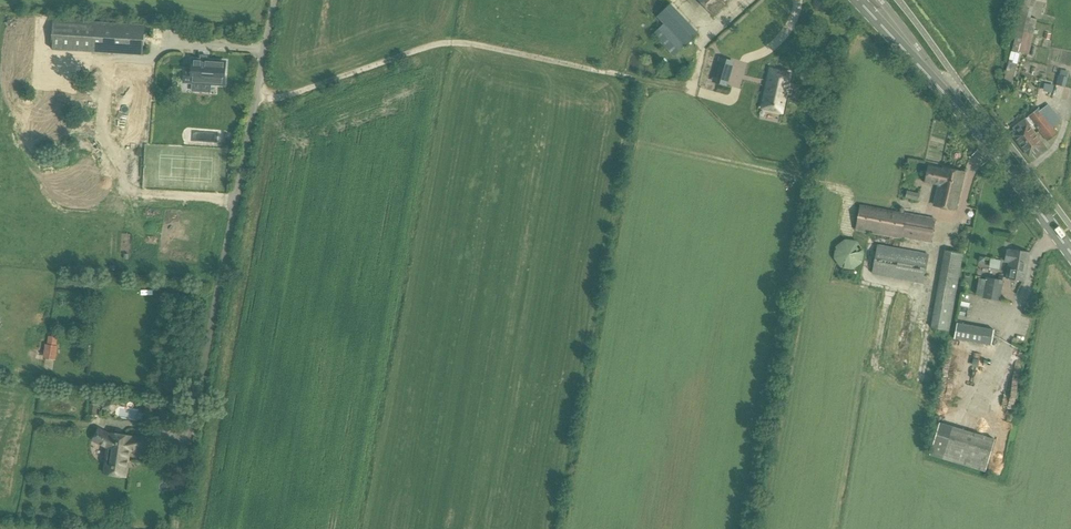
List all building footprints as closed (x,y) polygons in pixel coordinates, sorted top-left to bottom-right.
[(714,15),(730,0),(699,0),(714,15)] [(652,33),(673,56),(697,33),(670,3),(657,15),(663,23),(652,33)] [(1018,31),(1013,50),(1028,54),(1036,21),(1030,19),(1021,17),(1019,25),(1018,31)] [(53,20),(51,49),(143,54),(144,26),(53,20)] [(718,67),(730,70),(733,61),(720,58),(718,67)] [(225,67),(214,66),(214,61),(193,59),(192,69),(185,69),(184,86),(191,87),(191,82),(224,84),(225,67)] [(1008,62),(1003,82),(1011,84),(1017,64),(1008,62)] [(771,69),(763,103),(783,107),(790,73),(771,69)] [(1058,75),(1056,84),(1065,86),(1068,77),(1067,76),(1060,75),(1058,75)] [(1054,85),(1044,83),(1043,90),(1053,92),(1054,85)] [(1024,119),(1014,127),(1018,133),(1014,135),(1029,154),(1032,152),(1036,157),(1047,149),(1036,133),(1030,127),(1034,124),(1040,130),(1047,140),(1057,133),(1053,127),(1038,108),(1028,116),(1029,116),(1025,119),(1024,119)] [(955,210),(964,173),(942,168),(942,169),(929,166),(925,181),(938,185),(934,205),(955,210)] [(905,198),(918,201),(920,194),(907,191),(905,198)] [(855,230),(903,239),(903,238),(931,243),(935,219),(860,205),(855,230)] [(835,246),(834,258),(841,267),(853,269),(862,262),(864,250),(857,241),(845,239),(835,246)] [(871,274),(924,284),(929,254),(877,244),(871,274)] [(1011,250),(1007,250),(1005,261),(1009,262),(1006,278),(1024,281),(1029,253),(1011,249),(1011,250)] [(963,254),(945,251),(931,328),(949,331),(963,254)] [(983,297),(999,300),(1003,281),(986,278),(983,297)] [(1026,305),(1024,312),(1032,315),(1034,308),(1026,305)] [(994,329),(957,322),(954,337),(991,344),(994,329)] [(97,418),(98,404),(89,403),(87,416),(97,418)] [(154,406),(145,404),(143,418),(152,420),(154,406)] [(939,423),(930,455),(957,463),(966,431),(939,423)] [(966,431),(957,463),(985,471),(994,439),(966,431)] [(126,476),(129,456),(130,451),(146,448),(144,435),(132,437),(110,433),(110,434),(107,432),(102,441),(103,441),(103,440),(113,445),(110,465),(105,464),(104,473),(126,476)]
